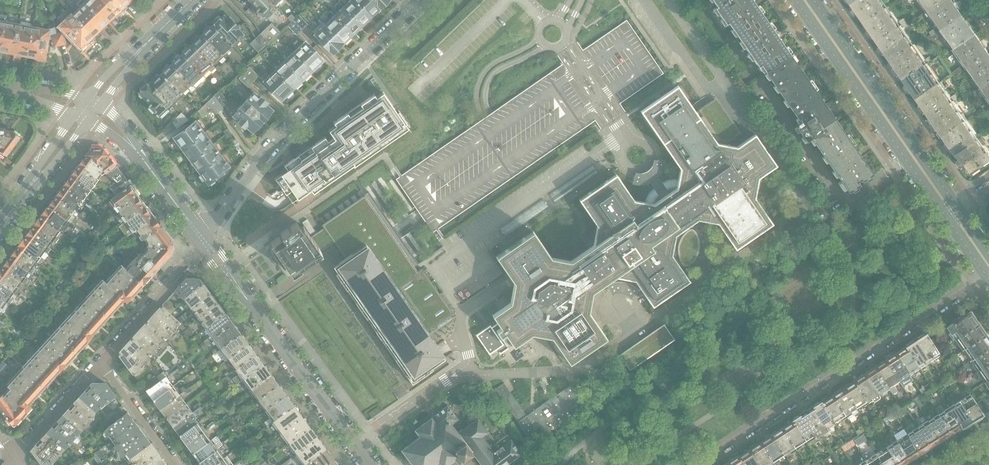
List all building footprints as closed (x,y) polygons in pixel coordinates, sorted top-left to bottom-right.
[(107,23),(100,16),(98,15),(83,0),(80,0),(74,5),(80,11),(75,16),(93,35),(94,35),(96,35),(99,32),(99,30),(107,23)] [(102,0),(92,0),(91,0),(83,0),(98,15),(100,16),(107,23),(110,20),(112,20),(115,17),(115,15),(115,14),(102,0)] [(124,6),(119,0),(102,0),(115,14),(116,14),(118,14),(121,11),(121,9),(124,6)] [(270,0),(250,0),(258,8),(257,9),(259,11),(258,12),(262,17),(263,17),(266,19),(278,8),(275,4),(270,0)] [(366,11),(366,9),(364,6),(361,6),(355,0),(353,0),(345,8),(352,16),(355,16),(357,18),(357,20),(362,25),(364,25),(368,21),(367,20),(371,16),(366,11)] [(375,3),(376,0),(355,0),(361,6),(364,6),(366,9),(366,11),(371,16),(372,16),(373,16),(377,12),(377,11),(380,8),(375,3)] [(755,4),(754,2),(755,1),(755,0),(754,0),(753,0),(712,0),(717,7),(713,10),(724,26),(728,23),(763,74),(765,73),(791,55),(789,53),(792,51),(788,46),(786,48),(781,40),(782,40),(782,39),(781,39),(780,39),(778,36),(779,35),(778,35),(779,35),(778,34),(777,35),(773,29),(775,28),(771,22),(769,24),(762,13),(764,11),(760,6),(758,7),(755,4)] [(885,3),(883,0),(857,0),(852,4),(865,22),(888,7),(885,3)] [(928,10),(942,0),(922,0),(928,10)] [(958,10),(951,0),(942,0),(928,10),(942,29),(962,15),(958,10)] [(357,20),(357,18),(355,16),(352,16),(345,8),(340,2),(335,7),(340,12),(336,17),(343,24),(345,24),(347,26),(347,29),(352,34),(353,34),(354,34),(358,30),(358,29),(362,25),(357,20)] [(878,41),(907,22),(904,18),(899,22),(888,7),(865,22),(878,41)] [(352,34),(347,29),(347,26),(345,24),(343,24),(336,17),(330,11),(325,15),(327,17),(322,22),(326,26),(334,33),(336,33),(338,35),(338,38),(343,43),(344,42),(345,43),(349,39),(348,38),(352,34)] [(296,19),(292,14),(287,18),(291,22),(294,20),(296,19)] [(299,15),(296,19),(294,20),(303,30),(308,25),(299,15)] [(975,34),(970,27),(962,15),(942,29),(955,48),(975,34)] [(93,36),(93,35),(75,16),(70,21),(69,21),(62,27),(56,29),(60,34),(64,36),(67,32),(69,34),(69,36),(71,38),(72,38),(81,47),(87,41),(90,41),(93,38),(93,36)] [(244,33),(239,28),(240,27),(230,17),(228,19),(224,16),(219,20),(215,19),(212,22),(213,26),(213,27),(219,34),(221,32),(223,32),(225,34),(225,37),(232,45),(244,33)] [(27,55),(32,28),(24,27),(25,26),(21,25),(22,21),(20,20),(19,25),(14,53),(19,54),(20,56),(25,56),(27,55)] [(294,20),(291,22),(288,26),(296,36),(303,30),(294,20)] [(914,44),(903,29),(909,25),(907,22),(878,41),(891,60),(914,44)] [(9,52),(14,53),(19,25),(14,24),(14,25),(6,23),(1,50),(2,52),(7,53),(9,52)] [(343,43),(338,38),(338,35),(336,33),(334,33),(326,26),(316,35),(327,47),(327,49),(330,52),(331,52),(333,53),(335,52),(336,52),(340,48),(340,47),(343,43)] [(232,45),(225,37),(225,34),(223,32),(221,32),(219,34),(213,27),(209,30),(205,28),(205,29),(202,32),(203,36),(209,43),(211,42),(213,42),(215,44),(215,47),(222,54),(232,45)] [(39,30),(32,28),(27,55),(29,57),(33,58),(35,57),(44,58),(46,46),(48,45),(48,42),(47,41),(47,38),(52,39),(52,36),(48,35),(49,30),(40,29),(39,30)] [(275,38),(266,29),(262,33),(270,42),(275,38)] [(270,42),(262,33),(256,39),(264,48),(270,42)] [(988,54),(985,48),(975,34),(955,48),(968,67),(988,54)] [(222,54),(215,47),(215,44),(213,42),(211,42),(209,43),(203,36),(199,40),(195,38),(195,39),(192,41),(193,45),(192,46),(199,53),(201,51),(203,51),(205,53),(205,56),(212,64),(222,54)] [(323,61),(318,56),(320,55),(316,50),(313,50),(306,43),(294,54),(301,61),(304,61),(306,63),(305,65),(311,71),(313,70),(314,70),(318,67),(317,65),(323,61)] [(904,79),(933,60),(930,56),(924,60),(914,44),(891,60),(904,79)] [(212,64),(205,56),(205,53),(203,51),(201,51),(199,53),(192,46),(189,49),(185,48),(182,51),(181,51),(183,55),(182,56),(189,63),(190,62),(193,62),(194,63),(194,66),(202,74),(207,68),(211,72),(214,70),(218,74),(220,72),(212,64)] [(311,71),(305,65),(306,63),(304,61),(301,61),(294,54),(285,63),(302,80),(303,79),(305,79),(308,76),(308,74),(311,71)] [(847,136),(838,123),(835,119),(836,118),(836,117),(835,117),(834,117),(832,115),(833,115),(833,114),(832,115),(830,111),(831,110),(830,110),(829,110),(828,108),(829,108),(828,107),(829,107),(828,106),(827,107),(823,102),(815,90),(817,88),(814,83),(812,85),(804,74),(805,73),(805,72),(804,73),(804,72),(803,73),(801,70),(802,69),(801,68),(802,68),(801,67),(800,68),(795,61),(797,59),(794,54),(792,56),(791,55),(765,73),(800,123),(795,127),(806,142),(811,138),(824,157),(821,159),(825,164),(827,162),(834,171),(831,173),(835,178),(838,176),(841,182),(838,184),(842,190),(845,188),(848,191),(850,189),(850,190),(856,186),(856,185),(859,183),(857,180),(859,179),(861,181),(863,179),(864,180),(873,173),(862,157),(863,156),(862,156),(862,155),(861,156),(858,153),(859,152),(860,151),(859,151),(858,152),(850,140),(852,139),(849,134),(847,136)] [(988,54),(968,67),(982,87),(988,82),(988,54)] [(202,74),(194,66),(194,63),(193,62),(190,62),(189,63),(182,56),(179,59),(175,57),(175,58),(172,61),(171,61),(173,65),(172,65),(179,72),(181,71),(183,71),(184,72),(184,76),(191,83),(202,74)] [(302,80),(285,63),(280,68),(276,64),(275,65),(269,59),(267,61),(276,71),(283,78),(283,80),(285,83),(287,82),(293,89),(296,86),(298,86),(301,82),(301,81),(302,80)] [(940,82),(930,67),(935,63),(933,60),(904,79),(917,98),(940,82)] [(191,83),(184,76),(184,72),(183,71),(181,71),(179,72),(172,65),(169,69),(165,67),(165,68),(162,71),(161,70),(163,74),(162,75),(168,82),(170,81),(172,81),(173,83),(173,85),(181,93),(187,87),(192,92),(196,88),(191,83)] [(259,76),(249,67),(244,73),(254,82),(259,76)] [(293,89),(287,82),(285,83),(283,80),(283,78),(276,71),(272,75),(267,71),(262,76),(272,87),(272,90),(277,96),(278,95),(282,99),(287,94),(289,94),(292,91),(292,90),(293,89)] [(254,82),(244,73),(238,79),(248,88),(254,82)] [(181,93),(173,85),(173,83),(172,81),(170,81),(168,82),(162,75),(158,78),(154,77),(155,77),(149,82),(158,92),(159,90),(171,102),(172,102),(181,93)] [(171,102),(159,90),(158,92),(149,82),(146,85),(142,84),(139,87),(140,91),(139,92),(140,93),(140,94),(143,97),(144,97),(150,104),(149,105),(150,106),(149,107),(154,112),(155,111),(162,118),(168,112),(166,110),(173,104),(172,102),(171,102)] [(930,117),(960,96),(957,93),(951,98),(940,82),(917,98),(930,117)] [(490,325),(476,335),(489,355),(497,349),(500,354),(513,345),(514,346),(532,334),(545,336),(547,336),(552,337),(570,363),(607,338),(601,329),(589,312),(592,292),(609,281),(615,276),(635,280),(639,286),(648,299),(653,306),(690,281),(680,266),(682,264),(683,265),(684,266),(685,266),(686,266),(687,266),(688,266),(689,266),(689,265),(690,264),(691,263),(692,262),(693,261),(694,260),(694,258),(693,256),(693,254),(693,252),(693,249),(693,247),(694,245),(695,243),(696,241),(697,239),(698,238),(698,236),(697,235),(697,233),(696,232),(695,231),(694,230),(694,229),(693,229),(692,229),(691,229),(689,229),(689,230),(687,227),(698,219),(718,223),(728,237),(736,249),(743,244),(750,239),(773,223),(755,197),(758,178),(777,165),(755,134),(737,147),(728,145),(717,143),(705,125),(699,117),(681,91),(677,85),(640,111),(644,116),(661,140),(662,142),(680,168),(678,179),(674,179),(670,179),(666,180),(666,181),(663,182),(662,183),(658,177),(656,174),(652,177),(648,180),(650,182),(650,183),(654,188),(653,189),(651,191),(648,194),(646,198),(645,201),(645,202),(634,200),(616,174),(579,200),(597,226),(596,230),(594,245),(588,249),(571,261),(551,257),(533,231),(496,257),(508,273),(514,283),(514,284),(511,303),(492,315),(498,323),(492,327),(490,325)] [(228,103),(220,92),(219,91),(214,96),(223,107),(228,103)] [(272,110),(266,104),(267,103),(261,97),(260,99),(252,92),(248,96),(250,97),(244,104),(263,121),(264,120),(266,120),(269,117),(269,114),(272,110)] [(288,170),(276,179),(286,194),(292,190),(298,199),(311,190),(318,185),(321,189),(353,166),(355,168),(409,130),(405,125),(407,124),(399,112),(397,113),(383,93),(377,97),(376,98),(374,95),(334,123),(336,126),(329,131),(334,137),(328,141),(325,137),(321,140),(316,144),(315,144),(316,146),(296,160),(295,158),(294,159),(289,163),(285,166),(288,170)] [(224,108),(223,107),(214,96),(207,102),(213,110),(216,114),(224,108)] [(967,120),(963,113),(962,114),(956,105),(962,100),(960,96),(930,117),(943,136),(966,120),(967,120)] [(203,106),(199,110),(198,111),(203,118),(213,110),(207,102),(203,106)] [(263,121),(244,104),(238,111),(236,109),(232,114),(240,121),(239,122),(245,127),(246,126),(253,132),(257,128),(259,128),(262,125),(262,122),(263,121)] [(177,127),(188,119),(181,112),(172,121),(177,127)] [(980,139),(986,135),(983,132),(977,136),(966,120),(943,136),(953,150),(957,155),(980,139)] [(195,140),(204,133),(196,121),(174,137),(175,138),(173,142),(176,145),(176,146),(180,145),(183,149),(191,142),(193,143),(196,141),(195,140)] [(0,140),(0,160),(4,162),(8,157),(6,156),(20,137),(19,136),(20,135),(15,131),(14,132),(13,131),(13,132),(8,130),(0,140)] [(206,149),(213,144),(204,133),(195,140),(196,141),(193,143),(191,142),(183,149),(181,153),(182,153),(184,156),(184,157),(188,156),(191,160),(199,154),(202,156),(204,154),(204,150),(206,149)] [(980,139),(957,155),(960,160),(961,159),(971,173),(972,173),(973,173),(980,168),(979,167),(988,160),(988,154),(980,139)] [(213,161),(221,155),(213,144),(206,149),(204,150),(204,154),(202,156),(199,154),(191,160),(192,161),(190,164),(193,168),(192,168),(196,167),(199,171),(208,165),(211,166),(213,165),(213,161)] [(90,149),(86,155),(103,167),(106,171),(107,172),(106,173),(112,179),(116,182),(110,187),(114,190),(120,185),(121,184),(126,181),(127,179),(124,175),(119,169),(117,167),(104,149),(103,148),(91,148),(90,149)] [(79,164),(78,165),(98,180),(103,173),(106,171),(103,167),(86,155),(82,159),(80,161),(79,164)] [(223,171),(230,166),(221,155),(213,161),(213,165),(211,166),(208,165),(199,171),(200,172),(198,175),(198,176),(199,176),(201,179),(205,178),(209,184),(210,184),(212,185),(215,183),(214,180),(224,173),(223,171)] [(72,174),(71,175),(91,190),(98,180),(78,165),(75,170),(72,171),(72,174)] [(64,184),(63,185),(83,200),(91,190),(71,175),(67,180),(64,181),(64,184)] [(114,190),(113,190),(116,195),(131,185),(127,180),(126,181),(121,184),(120,185),(114,190)] [(57,195),(56,195),(76,210),(83,200),(63,185),(60,190),(57,191),(57,195)] [(113,207),(106,212),(109,217),(113,214),(139,195),(131,185),(116,195),(108,200),(109,201),(113,207)] [(76,211),(56,195),(52,200),(49,202),(49,205),(48,206),(69,221),(73,215),(76,218),(80,213),(76,211)] [(139,195),(113,214),(121,225),(125,222),(147,206),(139,195)] [(418,271),(365,195),(322,225),(324,228),(334,243),(346,258),(334,267),(339,273),(336,275),(339,278),(341,277),(347,286),(345,287),(359,307),(361,305),(367,314),(365,315),(378,335),(380,333),(386,342),(384,344),(398,363),(400,362),(406,370),(404,372),(413,385),(433,371),(432,368),(445,359),(426,332),(453,313),(422,268),(418,271)] [(69,221),(48,206),(47,207),(46,208),(45,208),(43,210),(43,212),(41,215),(61,230),(64,232),(71,223),(69,221)] [(121,225),(119,227),(127,237),(136,230),(154,217),(147,206),(125,222),(121,225)] [(61,230),(41,215),(39,218),(37,218),(35,221),(35,222),(33,225),(53,241),(55,242),(59,237),(56,236),(61,230)] [(172,240),(154,217),(136,230),(142,238),(146,237),(149,242),(149,246),(168,247),(168,244),(170,244),(172,243),(172,240)] [(321,252),(331,245),(334,243),(324,228),(311,237),(303,226),(301,227),(297,222),(280,233),(282,235),(270,242),(292,274),(301,268),(300,267),(314,257),(315,257),(322,252),(321,252)] [(53,241),(33,225),(31,228),(29,228),(27,231),(28,233),(25,237),(45,251),(47,252),(51,248),(49,246),(53,241)] [(45,251),(25,237),(23,238),(22,239),(20,241),(20,243),(18,246),(17,247),(37,261),(39,263),(43,258),(41,257),(45,251)] [(96,256),(104,248),(101,245),(93,254),(96,256)] [(151,276),(171,254),(171,251),(170,250),(168,250),(168,247),(149,246),(148,251),(145,255),(142,254),(138,259),(136,257),(133,260),(151,276)] [(37,261),(17,247),(16,249),(14,249),(12,252),(12,253),(9,257),(30,272),(32,273),(35,268),(33,267),(37,261)] [(30,272),(9,257),(8,259),(7,259),(5,262),(5,263),(2,267),(22,282),(24,283),(28,278),(26,277),(30,272)] [(127,302),(151,276),(133,260),(130,263),(132,265),(127,270),(121,266),(118,269),(117,267),(113,269),(110,272),(109,275),(111,277),(106,283),(124,300),(127,302)] [(94,271),(99,266),(95,262),(91,267),(94,271)] [(2,267),(1,269),(0,269),(0,282),(14,292),(16,294),(20,289),(18,287),(22,282),(2,267)] [(192,290),(194,287),(197,288),(202,284),(203,282),(201,279),(187,278),(176,290),(184,297),(184,298),(191,292),(192,290)] [(93,334),(124,300),(106,283),(105,284),(103,281),(88,298),(72,316),(93,334)] [(82,281),(77,286),(81,290),(85,285),(82,281)] [(0,282),(0,298),(7,302),(9,304),(12,299),(10,298),(14,292),(0,282)] [(205,297),(210,293),(210,292),(208,289),(206,289),(202,284),(197,288),(194,287),(192,290),(191,292),(184,298),(191,307),(199,301),(199,299),(202,297),(205,297)] [(212,307),(217,303),(217,302),(215,298),(213,299),(210,293),(205,297),(202,297),(199,299),(199,301),(191,307),(198,317),(207,311),(207,308),(210,306),(212,307)] [(61,306),(67,299),(63,296),(57,302),(61,306)] [(169,313),(174,308),(166,301),(161,307),(169,313)] [(206,327),(225,313),(224,313),(225,311),(222,308),(221,308),(217,303),(212,307),(210,306),(207,308),(207,311),(198,317),(206,327)] [(181,324),(176,319),(171,314),(169,313),(161,307),(146,323),(166,340),(167,339),(165,338),(169,333),(171,335),(176,329),(174,328),(178,324),(183,330),(185,328),(181,323),(181,324)] [(973,329),(979,325),(979,324),(978,323),(979,322),(975,316),(973,317),(970,312),(965,316),(964,314),(953,321),(954,322),(947,327),(951,333),(948,334),(953,342),(957,339),(966,333),(966,331),(971,328),(973,329)] [(214,338),(233,324),(230,321),(229,320),(230,318),(228,315),(226,315),(225,314),(225,313),(206,327),(214,338)] [(45,323),(50,318),(46,315),(41,320),(45,323)] [(61,370),(93,335),(93,334),(72,316),(40,350),(61,370)] [(166,340),(146,323),(132,338),(151,355),(152,356),(153,354),(152,353),(155,349),(156,351),(162,344),(161,343),(163,340),(165,341),(166,340)] [(221,348),(240,334),(238,331),(237,330),(237,328),(235,325),(233,325),(233,324),(214,338),(221,348)] [(619,355),(630,371),(675,339),(664,324),(663,325),(620,355),(620,354),(619,355)] [(980,339),(986,335),(985,333),(986,333),(982,327),(981,328),(979,325),(973,329),(971,328),(966,331),(966,333),(957,339),(964,350),(974,343),(974,341),(978,339),(980,339)] [(938,352),(947,346),(943,341),(941,342),(937,336),(931,340),(926,333),(916,340),(930,362),(940,355),(938,352)] [(229,359),(248,345),(245,341),(244,340),(245,338),(243,336),(241,335),(240,334),(221,348),(229,359)] [(988,349),(988,338),(988,339),(986,335),(980,339),(978,339),(974,341),(974,343),(964,350),(972,360),(981,354),(981,352),(985,349),(987,350),(988,349)] [(146,360),(151,355),(132,338),(119,353),(134,374),(142,368),(142,367),(147,361),(146,360)] [(930,362),(916,340),(905,347),(920,369),(930,362)] [(237,368),(255,354),(252,350),(252,348),(250,346),(248,345),(229,359),(237,368)] [(920,369),(905,347),(895,353),(909,375),(920,369)] [(987,350),(985,349),(981,352),(981,354),(972,360),(979,371),(988,364),(988,363),(988,362),(988,349),(987,350)] [(29,404),(61,370),(40,350),(24,368),(8,386),(11,389),(29,404)] [(909,375),(895,353),(885,360),(899,382),(909,375)] [(237,384),(244,379),(263,365),(259,361),(260,359),(258,356),(256,356),(255,354),(237,368),(240,373),(232,378),(237,384)] [(899,382),(885,360),(875,366),(891,392),(893,394),(898,391),(894,385),(899,382)] [(180,371),(188,365),(185,362),(177,368),(180,371)] [(988,363),(988,364),(979,371),(986,381),(988,380),(988,362),(988,363)] [(252,389),(270,375),(267,371),(267,369),(265,366),(263,366),(263,365),(244,379),(252,389)] [(891,392),(875,366),(854,380),(868,403),(869,403),(868,402),(872,400),(873,402),(875,402),(881,399),(881,397),(880,395),(888,389),(890,393),(891,392)] [(150,389),(165,378),(167,376),(164,372),(156,378),(155,377),(146,384),(150,389)] [(259,399),(278,385),(275,381),(275,379),(273,376),(271,376),(270,375),(252,389),(259,399)] [(953,376),(947,380),(950,384),(956,381),(953,376)] [(154,400),(172,386),(165,378),(150,389),(147,390),(154,399),(153,399),(154,400)] [(868,403),(854,380),(843,387),(856,408),(862,404),(863,406),(868,403)] [(95,410),(115,395),(106,383),(92,383),(92,384),(91,383),(84,392),(80,397),(95,410)] [(267,409),(285,395),(282,391),(282,389),(280,386),(278,386),(278,385),(259,399),(267,409)] [(161,409),(179,396),(172,386),(154,400),(154,401),(155,400),(161,409)] [(856,408),(843,387),(832,394),(847,417),(852,414),(850,412),(856,408)] [(29,404),(11,389),(4,397),(1,395),(0,396),(0,408),(12,424),(16,424),(32,407),(29,404)] [(582,405),(572,389),(529,416),(521,405),(512,411),(519,423),(529,439),(582,405)] [(847,417),(832,394),(821,401),(834,422),(840,418),(841,421),(847,417)] [(973,421),(983,415),(976,404),(970,394),(959,401),(973,421)] [(273,421),(293,406),(290,402),(285,395),(267,409),(272,417),(264,423),(267,426),(273,421)] [(167,418),(185,405),(179,396),(161,409),(167,417),(166,417),(167,418)] [(94,416),(95,412),(95,410),(80,397),(75,402),(75,401),(67,410),(68,410),(63,415),(81,430),(94,416)] [(923,406),(920,401),(922,400),(919,397),(915,400),(920,408),(923,406)] [(976,404),(983,415),(988,411),(988,410),(982,400),(976,404)] [(834,422),(821,401),(806,411),(822,434),(836,425),(834,422)] [(973,421),(959,401),(949,408),(962,428),(973,421)] [(174,426),(191,413),(185,405),(167,418),(167,419),(168,418),(174,426)] [(281,432),(302,417),(298,413),(299,411),(294,405),(293,406),(273,421),(281,432)] [(478,418),(465,428),(448,405),(415,430),(420,436),(401,450),(413,464),(435,464),(439,462),(441,464),(448,464),(455,460),(458,463),(459,464),(461,464),(462,464),(463,463),(463,461),(463,460),(463,459),(472,452),(482,464),(511,464),(523,457),(521,454),(522,453),(508,434),(496,443),(478,418)] [(962,428),(949,408),(944,411),(941,406),(936,409),(938,414),(943,422),(945,422),(948,425),(947,427),(952,435),(962,428)] [(822,434),(806,411),(792,420),(806,441),(807,443),(822,434)] [(109,426),(121,417),(117,412),(105,420),(109,426)] [(112,439),(135,422),(132,418),(130,418),(127,413),(121,417),(109,426),(104,432),(107,436),(109,435),(112,439)] [(180,436),(181,436),(199,423),(191,413),(174,426),(180,434),(179,435),(180,436)] [(886,424),(897,417),(894,413),(883,420),(886,424)] [(952,435),(947,427),(948,425),(945,422),(943,422),(938,414),(928,421),(933,428),(935,428),(937,432),(936,434),(941,441),(952,435)] [(85,435),(81,430),(63,415),(59,420),(59,419),(51,428),(48,432),(65,448),(72,440),(77,444),(85,435)] [(289,443),(310,428),(306,423),(306,421),(304,418),(302,418),(302,417),(281,432),(289,443)] [(806,441),(792,420),(781,427),(796,450),(801,446),(800,444),(806,441)] [(941,441),(936,434),(937,432),(935,428),(933,428),(928,421),(918,427),(922,435),(924,435),(927,439),(926,440),(931,448),(941,441)] [(118,451),(142,433),(138,429),(139,427),(135,422),(112,439),(116,445),(114,446),(118,451)] [(187,444),(205,431),(199,423),(181,436),(187,444)] [(796,450),(781,427),(770,434),(784,455),(790,451),(791,453),(796,450)] [(931,448),(926,440),(927,439),(924,435),(922,435),(918,427),(907,434),(912,441),(914,442),(916,445),(916,448),(920,454),(931,448)] [(297,453),(317,438),(314,434),(314,432),(312,429),(310,428),(289,443),(297,453)] [(916,448),(916,445),(914,442),(912,441),(907,434),(904,428),(893,435),(897,441),(902,448),(903,449),(905,452),(905,454),(910,461),(920,454),(916,448)] [(193,453),(211,440),(205,431),(187,444),(193,452),(193,453)] [(65,448),(48,432),(43,437),(42,437),(35,445),(35,446),(31,450),(43,464),(47,464),(56,458),(65,448)] [(127,459),(150,442),(147,438),(145,438),(142,433),(118,451),(122,457),(124,456),(127,459)] [(784,455),(770,434),(759,441),(774,464),(779,461),(778,459),(784,455)] [(200,462),(218,448),(223,445),(217,436),(211,440),(193,453),(194,454),(194,453),(200,462)] [(864,444),(859,436),(852,439),(857,447),(864,444)] [(305,464),(325,449),(322,445),(322,443),(320,439),(318,439),(317,438),(297,453),(305,464)] [(759,441),(749,448),(759,464),(773,464),(774,464),(759,441)] [(905,454),(905,452),(903,449),(902,448),(897,441),(887,447),(892,455),(894,455),(896,458),(895,461),(898,464),(903,464),(910,461),(905,454)] [(156,453),(153,449),(154,447),(150,442),(127,459),(131,464),(141,464),(156,453)] [(896,458),(894,455),(892,455),(887,447),(876,454),(881,461),(883,462),(885,464),(898,464),(895,461),(896,458)] [(223,458),(224,457),(218,448),(200,462),(203,464),(214,464),(223,458)] [(749,448),(738,455),(744,464),(759,464),(749,448)] [(333,460),(330,455),(330,453),(328,450),(326,450),(325,449),(305,464),(306,464),(326,464),(333,460)] [(883,462),(881,461),(876,454),(871,457),(868,452),(862,456),(865,461),(868,464),(885,464),(883,462)] [(165,463),(162,459),(160,458),(156,453),(141,464),(163,464),(165,463)] [(266,461),(261,455),(257,458),(262,464),(261,464),(266,462),(266,461)] [(738,455),(727,462),(729,464),(744,464),(738,455)]
